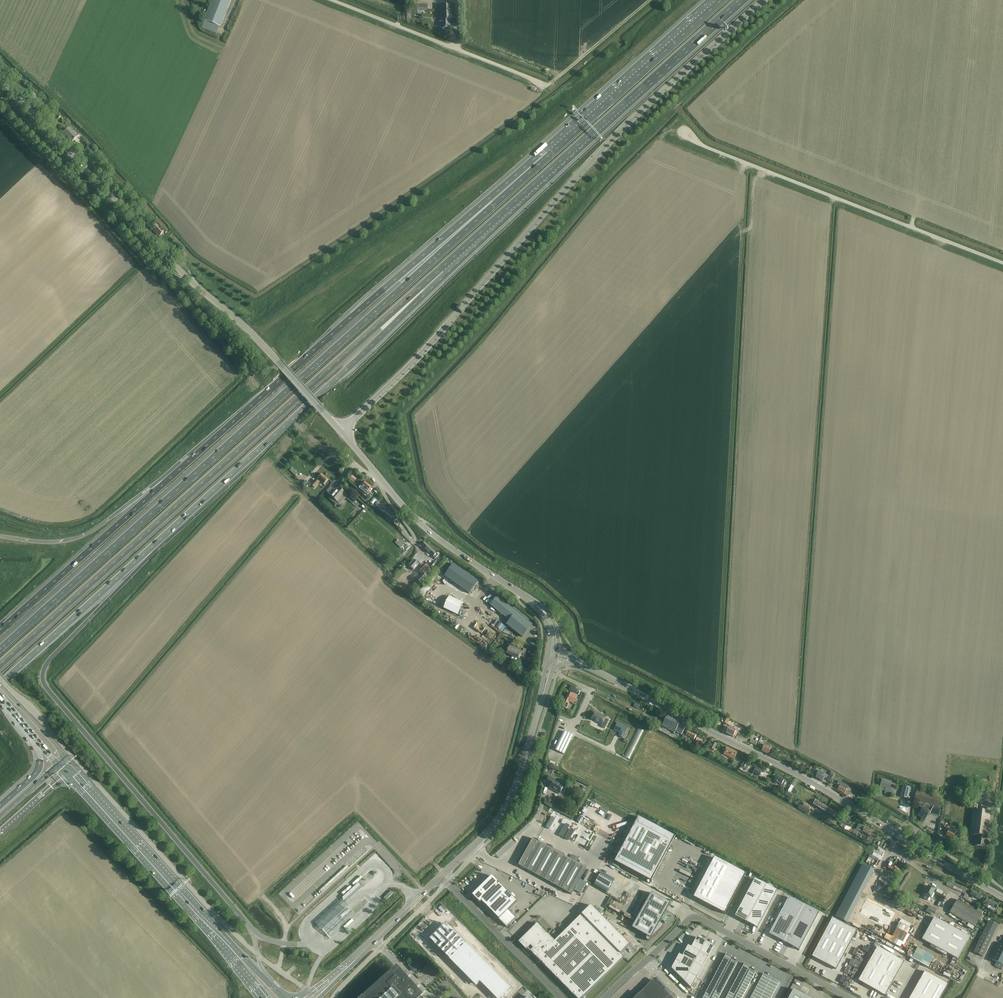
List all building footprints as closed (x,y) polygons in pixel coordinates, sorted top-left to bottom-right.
[(231,0),(212,0),(204,21),(201,28),(216,34),(219,27),(220,27),(231,0)] [(450,29),(450,21),(454,21),(454,6),(438,7),(438,21),(442,21),(442,29),(450,29)] [(41,113),(44,111),(47,107),(33,93),(27,99),(41,113)] [(74,131),(71,127),(69,129),(65,132),(63,133),(63,134),(72,142),(73,141),(77,138),(79,135),(74,130),(74,131)] [(159,238),(163,234),(158,228),(153,232),(159,238)] [(457,307),(456,308),(457,309),(459,311),(461,313),(462,314),(463,313),(465,310),(464,309),(462,308),(460,306),(459,305),(457,307)] [(292,468),(290,470),(295,476),(298,474),(292,468)] [(323,485),(328,480),(321,474),(316,479),(320,482),(319,483),(322,486),(322,485),(323,485)] [(314,489),(319,483),(315,480),(310,485),(314,489)] [(360,485),(358,488),(366,495),(368,492),(367,491),(368,491),(371,487),(365,482),(362,486),(361,486),(360,485)] [(330,486),(326,491),(328,492),(327,493),(330,496),(330,497),(336,502),(340,505),(348,496),(344,493),(338,487),(335,490),(332,488),(330,486)] [(391,513),(377,502),(375,504),(380,508),(380,510),(383,512),(384,512),(392,518),(394,516),(391,513)] [(397,540),(394,543),(400,548),(403,544),(399,540),(398,541),(397,540)] [(435,559),(438,556),(425,542),(421,545),(435,559)] [(415,562),(413,560),(408,566),(413,570),(418,565),(417,564),(419,562),(417,560),(415,562)] [(424,565),(421,563),(419,566),(421,568),(418,572),(423,576),(424,574),(430,568),(425,564),(424,565)] [(452,565),(444,576),(469,594),(478,582),(478,581),(453,564),(452,565)] [(423,576),(417,581),(420,583),(427,576),(424,574),(423,576)] [(449,596),(444,608),(458,615),(463,603),(449,596)] [(522,638),(532,625),(498,597),(490,606),(509,621),(506,625),(507,626),(522,638)] [(497,621),(493,626),(502,632),(505,627),(497,621)] [(508,641),(504,653),(506,654),(512,657),(517,647),(511,645),(512,643),(508,641)] [(512,657),(510,662),(515,664),(517,660),(518,660),(521,654),(524,656),(527,650),(524,648),(522,653),(520,652),(520,650),(521,649),(517,647),(512,657)] [(568,692),(565,700),(566,701),(569,702),(570,702),(572,703),(574,704),(577,697),(576,696),(568,692)] [(565,700),(561,707),(566,709),(570,702),(569,702),(566,701),(565,700)] [(595,712),(591,720),(601,725),(600,727),(605,729),(609,720),(605,718),(606,717),(595,712)] [(681,735),(686,728),(679,724),(680,723),(667,717),(662,726),(675,733),(675,732),(681,735)] [(617,723),(614,730),(620,733),(619,736),(623,739),(628,729),(617,723)] [(735,737),(736,734),(737,732),(726,726),(724,729),(727,730),(725,734),(733,737),(734,736),(735,737)] [(638,728),(624,757),(630,760),(644,731),(638,728)] [(564,755),(573,736),(564,732),(555,751),(564,755)] [(696,736),(688,732),(686,736),(685,735),(683,738),(686,739),(685,741),(684,742),(687,744),(690,738),(694,740),(696,736)] [(768,755),(771,750),(764,746),(761,752),(768,755)] [(734,760),(734,759),(737,752),(727,747),(723,754),(734,760)] [(817,775),(815,778),(822,782),(824,779),(826,780),(827,778),(827,777),(828,776),(819,771),(818,773),(817,775)] [(785,786),(786,783),(786,782),(784,781),(784,780),(773,775),(771,780),(775,782),(774,784),(776,785),(777,783),(781,786),(782,785),(784,786),(785,786)] [(549,776),(545,783),(550,786),(549,788),(559,794),(564,786),(554,781),(555,779),(549,776)] [(892,796),(893,794),(894,790),(890,788),(892,782),(883,779),(879,790),(885,792),(884,794),(892,796)] [(837,784),(835,789),(837,790),(844,795),(847,790),(848,788),(849,787),(842,783),(839,781),(837,784)] [(901,790),(900,797),(908,799),(911,788),(906,787),(902,786),(901,790)] [(940,809),(938,809),(941,795),(917,789),(914,802),(925,805),(923,809),(922,809),(918,816),(922,818),(921,821),(924,822),(929,813),(930,814),(939,816),(940,809)] [(824,812),(827,807),(816,800),(812,805),(824,812)] [(827,807),(824,812),(825,813),(828,815),(827,816),(832,819),(836,813),(827,807)] [(985,848),(990,813),(972,811),(969,836),(977,837),(975,847),(985,848)] [(638,817),(613,865),(650,884),(651,882),(650,881),(660,862),(661,862),(663,857),(662,857),(672,837),(674,838),(674,836),(638,817)] [(859,824),(856,830),(862,832),(869,836),(868,838),(867,841),(870,842),(871,843),(872,840),(876,832),(875,832),(872,830),(864,827),(859,824)] [(952,840),(955,835),(949,831),(946,829),(943,833),(946,835),(946,836),(952,840)] [(580,880),(586,868),(533,839),(518,866),(571,895),(574,891),(580,880)] [(713,858),(692,898),(723,914),(744,874),(713,858)] [(863,865),(835,917),(847,923),(874,871),(863,865)] [(347,866),(320,891),(321,892),(348,868),(347,866)] [(492,876),(472,896),(480,903),(482,902),(499,919),(499,920),(506,927),(516,918),(508,911),(517,902),(500,884),(492,876)] [(580,880),(574,891),(580,894),(580,893),(586,883),(580,880)] [(755,880),(735,917),(758,928),(777,891),(755,880)] [(965,894),(967,888),(950,881),(948,886),(965,894)] [(358,884),(342,899),(344,905),(362,889),(358,884)] [(931,899),(936,890),(928,886),(924,895),(925,896),(924,899),(928,901),(929,898),(931,899)] [(390,891),(383,898),(386,900),(392,894),(390,891)] [(647,940),(648,940),(649,939),(662,926),(662,925),(662,924),(661,923),(659,922),(669,902),(650,892),(631,927),(646,935),(646,937),(646,938),(646,939),(647,940)] [(789,897),(769,934),(799,950),(819,913),(789,897)] [(984,904),(983,906),(987,908),(988,906),(989,906),(995,909),(996,909),(998,905),(987,898),(984,904)] [(867,899),(859,915),(887,930),(896,914),(867,899)] [(355,915),(341,900),(315,923),(329,938),(355,915)] [(974,928),(981,915),(957,900),(949,913),(974,928)] [(519,942),(526,950),(531,946),(533,948),(531,951),(576,997),(583,997),(624,958),(620,954),(629,945),(624,940),(591,906),(582,915),(554,941),(538,924),(523,938),(519,942)] [(832,918),(812,957),(836,970),(857,931),(832,918)] [(934,918),(922,940),(957,960),(970,937),(934,918)] [(982,957),(998,925),(989,921),(973,953),(982,957)] [(430,940),(476,987),(480,983),(495,997),(502,997),(511,989),(446,923),(445,924),(441,929),(430,940)] [(697,937),(694,943),(702,948),(705,942),(697,937)] [(705,942),(702,948),(711,952),(714,946),(705,942)] [(996,942),(988,959),(996,962),(994,966),(1001,970),(1002,966),(1002,946),(996,942)] [(687,946),(700,953),(702,948),(694,943),(691,948),(687,946)] [(687,946),(685,951),(697,958),(700,953),(687,946)] [(862,974),(858,981),(869,987),(880,993),(885,996),(904,962),(877,947),(862,974)] [(702,948),(700,953),(708,957),(711,952),(702,948)] [(679,955),(678,955),(694,963),(697,958),(685,951),(682,956),(679,955)] [(700,953),(697,958),(705,962),(708,957),(700,953)] [(703,997),(719,997),(737,963),(735,962),(737,959),(726,954),(724,958),(703,997)] [(678,955),(675,962),(690,970),(691,969),(694,963),(678,955)] [(417,957),(416,957),(410,963),(408,964),(408,965),(413,971),(414,971),(422,963),(418,958),(417,957)] [(697,958),(694,963),(702,968),(705,962),(697,958)] [(675,962),(671,969),(684,982),(688,974),(690,970),(675,962)] [(694,963),(691,969),(699,973),(702,968),(694,963)] [(726,997),(742,997),(755,973),(754,972),(755,970),(744,964),(744,965),(726,997)] [(690,970),(688,974),(696,978),(699,973),(691,969),(690,970)] [(406,981),(396,970),(394,971),(393,972),(364,997),(366,997),(367,997),(366,997),(367,997),(369,995),(369,994),(370,994),(372,992),(375,990),(374,990),(375,989),(375,990),(377,987),(378,987),(380,985),(383,983),(382,982),(383,982),(385,980),(386,980),(388,978),(388,977),(388,978),(391,975),(390,975),(391,975),(393,973),(394,973),(395,972),(402,980),(401,981),(402,982),(408,988),(409,988),(412,991),(414,989),(416,992),(409,997),(422,997),(406,981)] [(406,997),(409,997),(416,992),(414,989),(412,991),(409,988),(408,988),(402,982),(401,981),(402,980),(395,972),(394,973),(393,973),(391,975),(390,975),(391,975),(388,978),(388,977),(388,978),(386,980),(385,980),(383,982),(382,982),(383,983),(380,985),(378,987),(377,987),(375,990),(375,989),(374,990),(375,990),(372,992),(370,994),(369,994),(369,995),(367,997),(366,997),(367,997),(366,997),(406,997)] [(909,997),(940,997),(948,985),(924,972),(909,997)] [(688,974),(684,982),(690,989),(696,978),(688,974)] [(750,997),(771,997),(779,982),(763,974),(750,997)] [(654,981),(637,997),(672,997),(654,981)]
